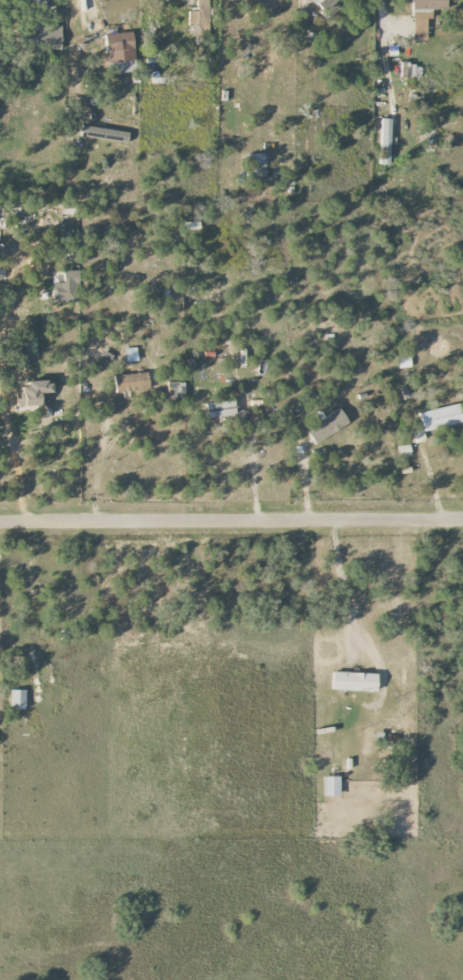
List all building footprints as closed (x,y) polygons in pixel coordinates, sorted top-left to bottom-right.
[(198,11),(188,11),(189,24),(199,23),(199,31),(209,31),(208,0),(198,0),(198,11)] [(347,1),(346,0),(312,0),(326,18),(347,1)] [(427,40),(427,19),(432,19),(432,10),(447,10),(446,0),(412,0),(414,41),(427,40)] [(62,46),(61,25),(29,26),(29,47),(62,46)] [(106,34),(108,74),(136,72),(134,33),(106,34)] [(401,78),(423,78),(423,64),(401,64),(401,78)] [(390,165),(391,119),(381,119),(380,164),(390,165)] [(127,130),(82,128),(81,137),(127,140),(127,130)] [(265,154),(247,154),(247,178),(265,179),(265,154)] [(61,205),(62,215),(77,214),(77,205),(61,205)] [(200,222),(184,223),(184,230),(200,230),(200,222)] [(77,303),(77,271),(63,271),(63,283),(53,283),(52,302),(77,303)] [(138,361),(137,348),(125,349),(126,362),(138,361)] [(398,369),(411,368),(410,357),(397,358),(398,369)] [(150,388),(147,371),(114,377),(117,394),(150,388)] [(17,407),(42,406),(42,393),(51,393),(50,380),(28,381),(28,389),(16,389),(17,407)] [(184,400),(184,383),(168,383),(167,400),(184,400)] [(208,419),(236,414),(234,400),(206,404),(208,419)] [(419,412),(423,431),(462,424),(459,405),(419,412)] [(349,426),(341,410),(306,428),(314,444),(349,426)] [(411,456),(409,445),(397,446),(399,457),(411,456)] [(378,674),(333,673),(333,691),(377,692),(378,674)] [(10,710),(26,710),(26,691),(10,690),(10,710)] [(340,776),(325,777),(325,797),(340,797),(340,776)]
